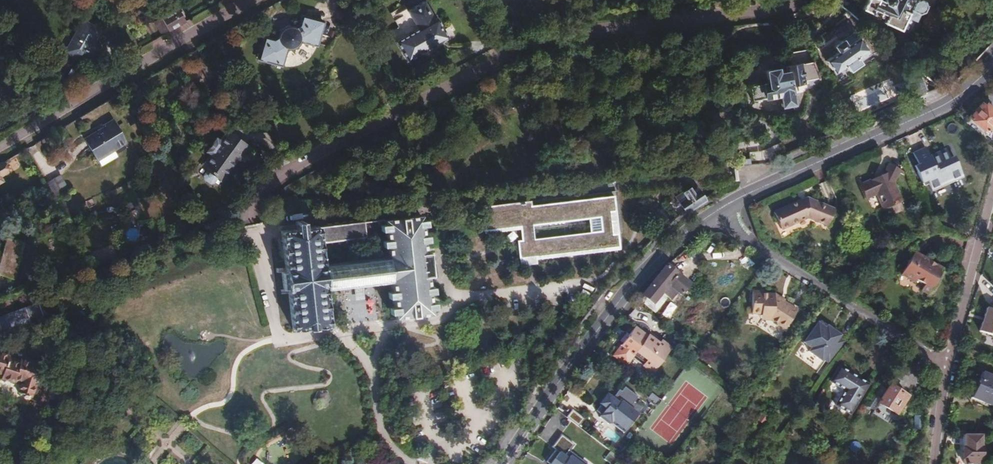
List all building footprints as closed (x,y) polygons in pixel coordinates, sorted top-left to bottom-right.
[(897,30),(902,29),(907,18),(916,23),(920,14),(924,14),(926,8),(925,3),(921,1),(916,2),(911,0),(868,0),(863,10),(885,21),(884,24),(897,30)] [(436,21),(425,2),(408,12),(419,31),(397,43),(409,64),(450,40),(438,19),(436,21)] [(160,18),(169,33),(186,24),(177,9),(160,18)] [(260,59),(284,66),(288,48),(290,49),(293,50),(295,50),(297,49),(299,47),(300,46),(301,44),(301,41),(318,46),(324,22),(302,16),(300,26),(295,29),(293,27),(291,26),(288,27),(285,27),(283,29),(282,31),(281,34),(281,37),(274,40),(266,37),(260,59)] [(800,32),(795,19),(790,21),(795,34),(800,32)] [(65,52),(83,62),(100,31),(83,21),(65,52)] [(827,61),(835,74),(846,67),(850,73),(861,66),(860,64),(868,58),(868,57),(870,56),(867,51),(868,50),(860,39),(859,39),(856,34),(844,42),(843,41),(835,46),(839,52),(827,61)] [(815,84),(821,83),(813,62),(766,71),(768,83),(751,87),(754,101),(781,96),(783,107),(795,105),(793,93),(791,93),(790,85),(814,80),(815,84)] [(908,84),(914,99),(924,95),(918,80),(908,84)] [(992,121),(992,109),(987,104),(985,107),(980,103),(968,118),(985,131),(992,121)] [(85,137),(97,158),(116,147),(117,149),(128,142),(113,118),(103,124),(106,129),(101,133),(99,129),(85,137)] [(991,145),(992,136),(992,121),(985,131),(980,137),(991,145)] [(223,179),(236,161),(233,159),(239,150),(242,152),(248,144),(227,130),(203,164),(223,179)] [(762,152),(767,163),(786,155),(778,137),(760,145),(762,152)] [(929,190),(949,181),(948,178),(960,174),(952,156),(947,158),(943,149),(927,156),(923,147),(910,153),(915,165),(918,171),(914,173),(920,186),(926,184),(929,190)] [(233,159),(236,161),(242,152),(239,150),(233,159)] [(748,165),(767,163),(762,152),(747,154),(748,160),(748,165)] [(872,193),(879,208),(897,200),(889,182),(894,171),(900,174),(901,171),(883,163),(879,172),(857,182),(854,176),(851,177),(861,197),(872,193)] [(675,197),(685,212),(703,199),(696,189),(690,193),(687,189),(675,197)] [(616,211),(614,196),(532,206),(532,202),(482,208),(485,230),(521,226),(523,240),(518,241),(520,259),(620,247),(618,233),(612,234),(610,212),(616,211)] [(769,213),(777,229),(803,217),(822,225),(829,209),(804,198),(797,202),(796,200),(769,213)] [(287,290),(292,331),(329,327),(325,288),(353,285),(362,283),(389,280),(394,319),(431,314),(426,276),(431,276),(428,252),(424,252),(419,214),(382,218),(385,249),(321,256),(319,242),(364,236),(362,221),(317,226),(302,228),(301,221),(294,222),(295,229),(280,231),(285,272),(281,272),(283,290),(287,290)] [(13,282),(22,246),(5,241),(1,256),(0,255),(0,278),(13,282)] [(920,289),(927,293),(942,269),(912,252),(900,274),(913,282),(915,279),(923,284),(920,289)] [(748,270),(752,265),(743,260),(740,265),(748,270)] [(688,283),(666,266),(639,299),(655,311),(673,288),(680,293),(688,283)] [(362,283),(353,285),(354,299),(364,298),(362,283)] [(798,308),(786,299),(784,301),(774,294),(775,290),(762,290),(762,288),(752,289),(752,312),(762,312),(769,312),(769,316),(770,316),(785,327),(798,308)] [(784,301),(786,299),(786,298),(775,290),(774,294),(784,301)] [(31,327),(47,321),(43,311),(37,306),(26,310),(25,308),(0,318),(0,325),(2,332),(10,329),(11,332),(31,324),(31,327)] [(985,306),(978,330),(992,334),(992,308),(985,306)] [(797,337),(811,317),(805,313),(791,333),(797,337)] [(813,319),(811,317),(797,337),(799,338),(796,342),(809,351),(811,349),(817,353),(821,348),(827,339),(830,335),(832,332),(826,328),(828,326),(814,316),(813,319)] [(642,359),(658,337),(652,332),(648,336),(636,326),(622,344),(629,349),(627,353),(633,358),(636,355),(642,359)] [(78,349),(84,343),(70,332),(66,338),(73,343),(72,345),(78,349)] [(672,347),(658,337),(642,359),(646,362),(643,365),(653,373),(672,347)] [(0,357),(0,376),(2,376),(1,380),(21,385),(19,394),(32,397),(33,392),(35,392),(42,367),(20,361),(20,363),(8,360),(8,358),(0,357)] [(834,404),(850,414),(869,383),(839,364),(830,380),(844,388),(834,404)] [(990,405),(992,398),(992,376),(981,371),(970,396),(990,405)] [(592,414),(623,437),(639,415),(630,408),(638,397),(621,385),(612,398),(607,394),(592,414)] [(879,402),(896,413),(906,396),(889,386),(879,402)] [(557,411),(568,416),(572,407),(561,402),(557,411)] [(572,410),(567,417),(578,426),(583,419),(572,410)] [(962,463),(980,463),(980,434),(962,434),(962,463)] [(570,452),(575,444),(563,436),(543,463),(587,463),(570,452)]
